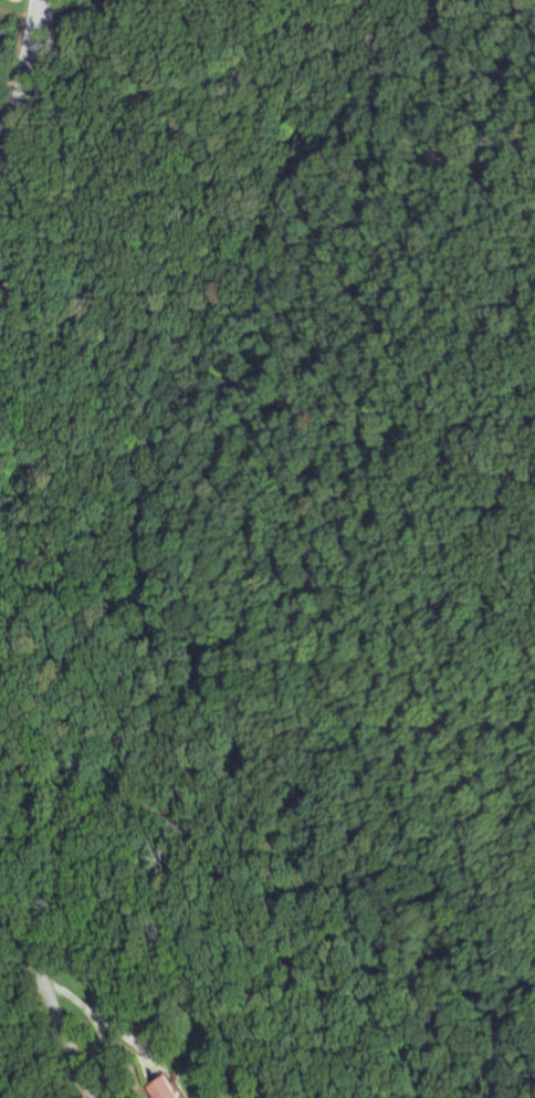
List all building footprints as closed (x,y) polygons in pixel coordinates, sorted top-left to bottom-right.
[(173,1074),(151,1083),(158,1097),(184,1097),(173,1074)]
